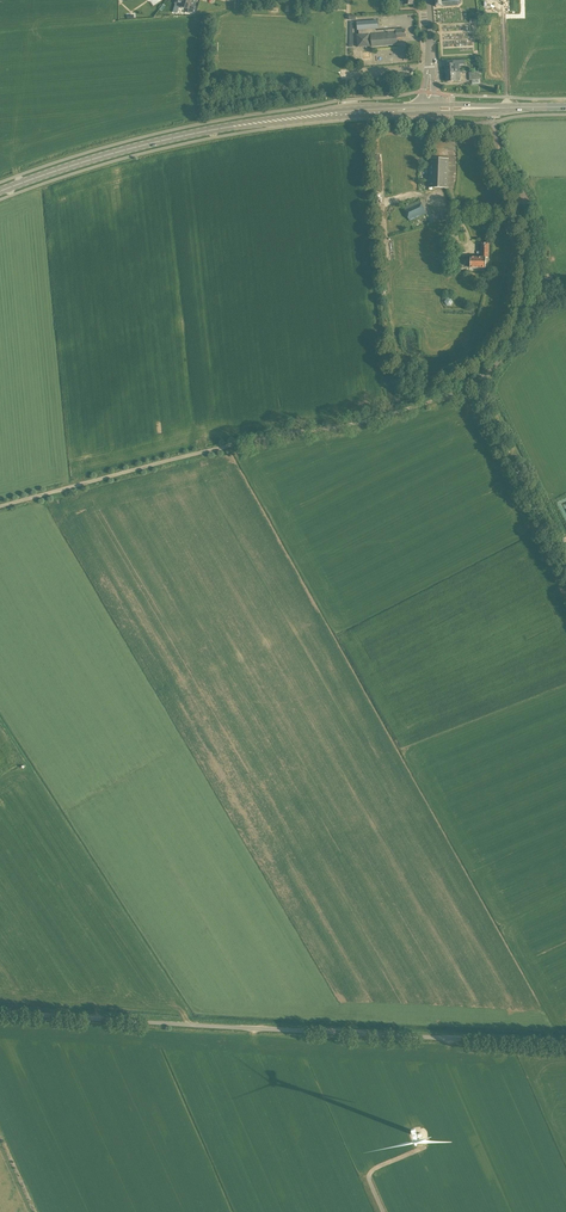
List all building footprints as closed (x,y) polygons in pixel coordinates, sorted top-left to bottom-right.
[(195,5),(190,4),(191,0),(175,0),(175,3),(180,4),(180,6),(188,9),(187,12),(190,13),(193,12),(195,5)] [(397,37),(406,36),(405,29),(396,29),(376,31),(376,29),(379,28),(378,20),(357,22),(357,30),(359,30),(359,34),(357,34),(358,47),(370,46),(370,45),(372,45),(372,46),(398,44),(397,37)] [(446,73),(455,72),(460,72),(459,65),(461,65),(461,60),(453,60),(453,63),(446,64),(446,73)] [(470,80),(480,79),(479,71),(469,71),(470,80)] [(455,72),(446,73),(447,81),(460,80),(460,72),(455,72)] [(448,188),(448,159),(430,159),(428,187),(448,188)] [(403,208),(405,210),(409,220),(425,213),(419,201),(403,208)] [(488,257),(488,243),(481,243),(481,257),(471,257),(470,268),(486,268),(486,257),(488,257)]
